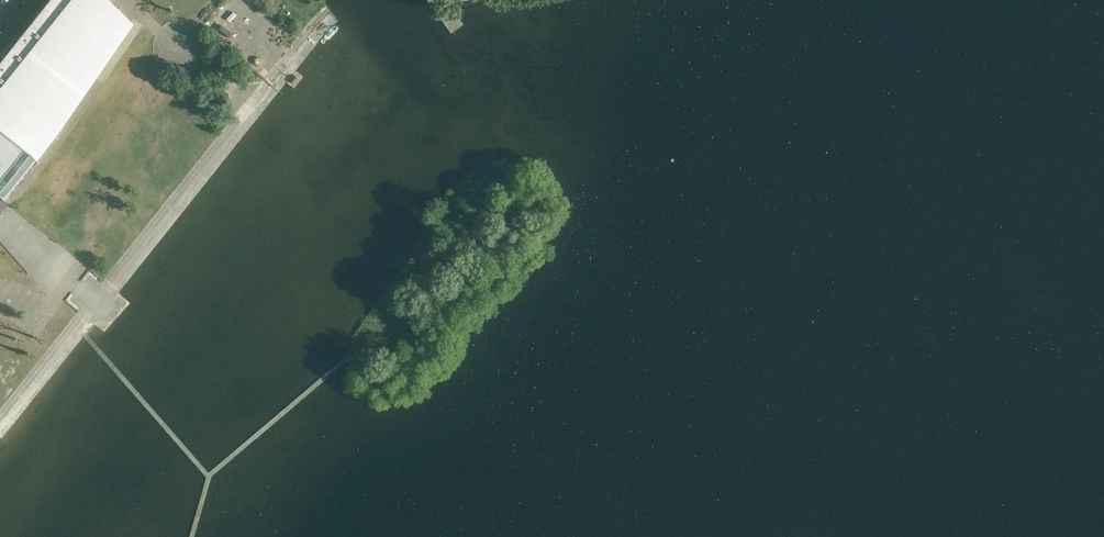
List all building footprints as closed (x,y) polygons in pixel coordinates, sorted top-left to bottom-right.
[(37,162),(38,163),(39,162),(35,159),(44,149),(49,141),(57,130),(62,123),(65,119),(130,23),(106,0),(49,0),(0,61),(0,215),(10,205),(6,201),(37,162)]
